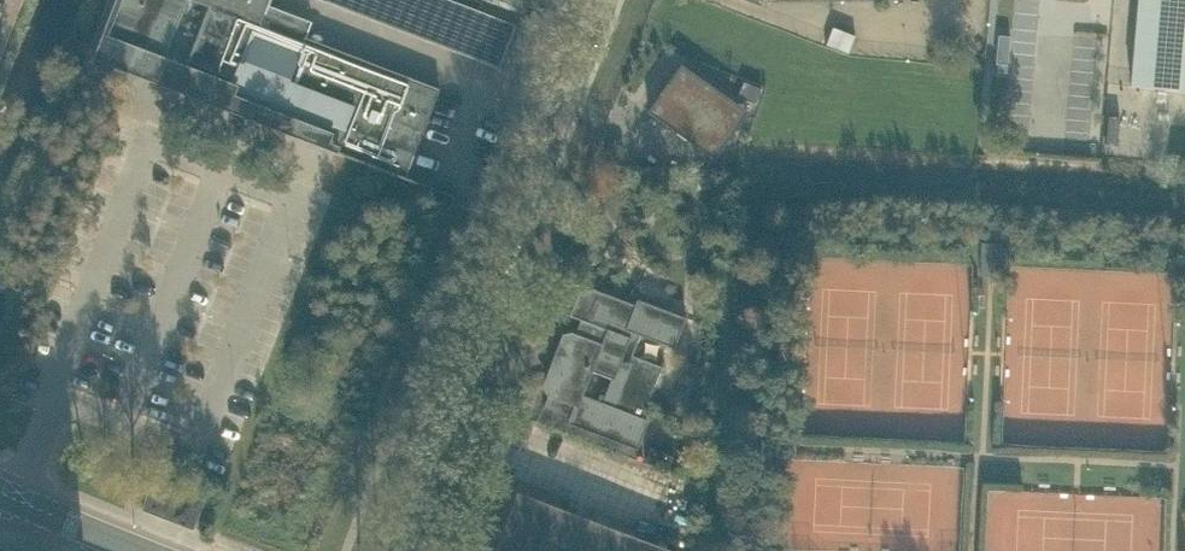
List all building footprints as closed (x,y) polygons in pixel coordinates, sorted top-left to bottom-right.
[(95,58),(97,59),(99,53),(158,76),(165,57),(187,0),(117,0),(95,58)] [(209,5),(186,65),(187,66),(188,64),(227,79),(231,81),(230,83),(257,94),(253,105),(330,134),(326,144),(323,144),(322,146),(337,151),(405,177),(413,154),(414,154),(440,88),(322,42),(322,41),(322,40),(322,39),(322,38),(321,37),(320,36),(320,35),(318,34),(316,34),(314,34),(312,35),(310,37),(310,38),(307,36),(309,30),(312,21),(269,4),(271,0),(196,0),(209,5)] [(499,67),(499,66),(500,66),(499,68),(501,68),(518,24),(516,23),(516,24),(515,24),(515,23),(455,0),(325,0),(499,67)] [(523,10),(527,0),(497,0),(523,10)] [(1131,84),(1184,89),(1184,0),(1138,0),(1131,84)] [(849,53),(856,35),(833,26),(826,44),(849,53)] [(733,132),(748,111),(682,64),(669,82),(668,82),(661,92),(662,92),(649,111),(715,158),(729,137),(732,139),(736,133),(733,132)] [(641,332),(675,346),(686,316),(638,298),(636,304),(582,283),(570,315),(581,319),(576,333),(571,331),(562,355),(558,354),(553,367),(556,370),(547,394),(548,394),(544,405),(573,416),(577,405),(578,406),(579,403),(580,404),(570,431),(597,441),(600,433),(638,447),(649,418),(643,416),(662,365),(632,354),(641,332)] [(669,469),(674,456),(651,447),(646,461),(669,469)] [(561,497),(520,482),(517,490),(505,485),(497,504),(496,507),(501,509),(485,550),(677,550),(559,506),(564,495),(562,494),(561,497)]
